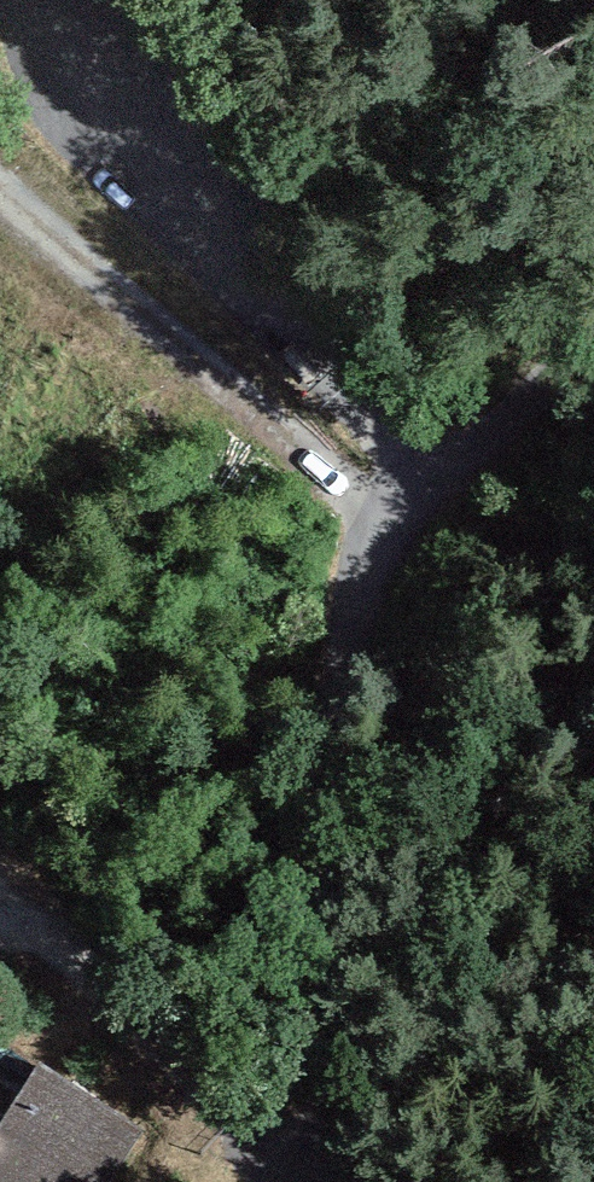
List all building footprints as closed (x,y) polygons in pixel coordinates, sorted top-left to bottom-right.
[(0,1125),(0,1181),(110,1181),(141,1118),(29,1065),(0,1125)]
